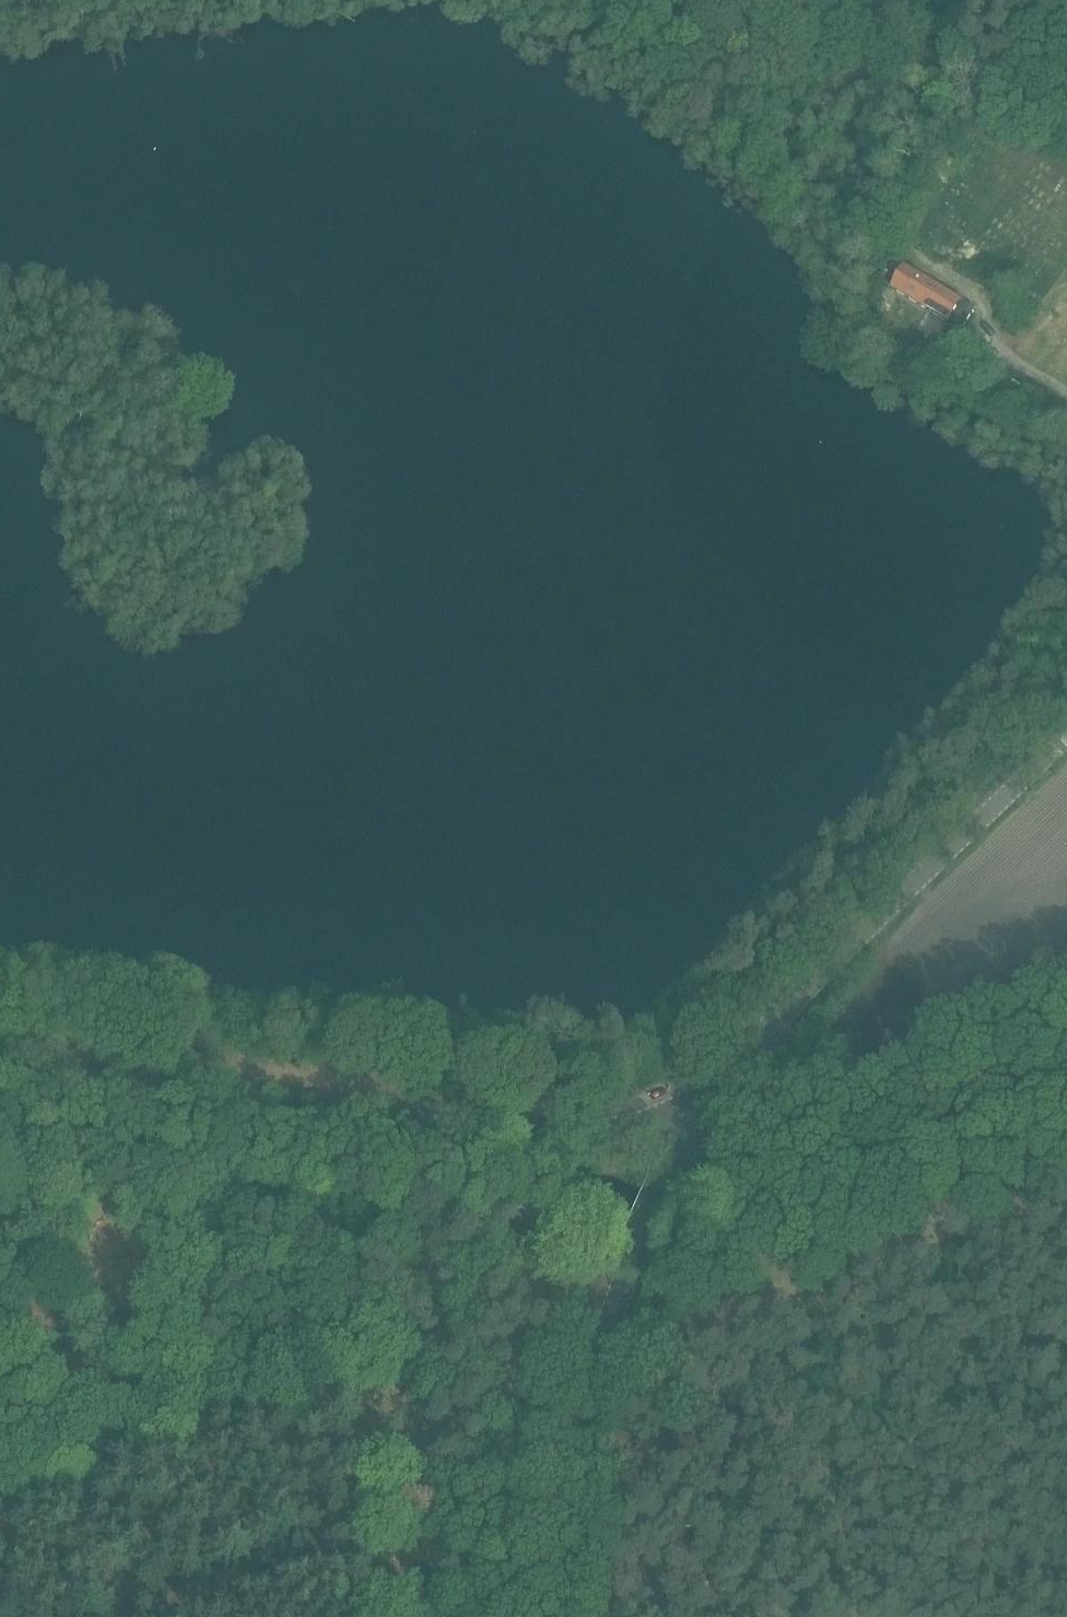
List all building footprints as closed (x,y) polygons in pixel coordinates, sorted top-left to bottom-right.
[(904,267),(892,288),(950,322),(951,320),(962,301),(904,267)] [(974,309),(962,301),(951,320),(963,328),(974,309)]
